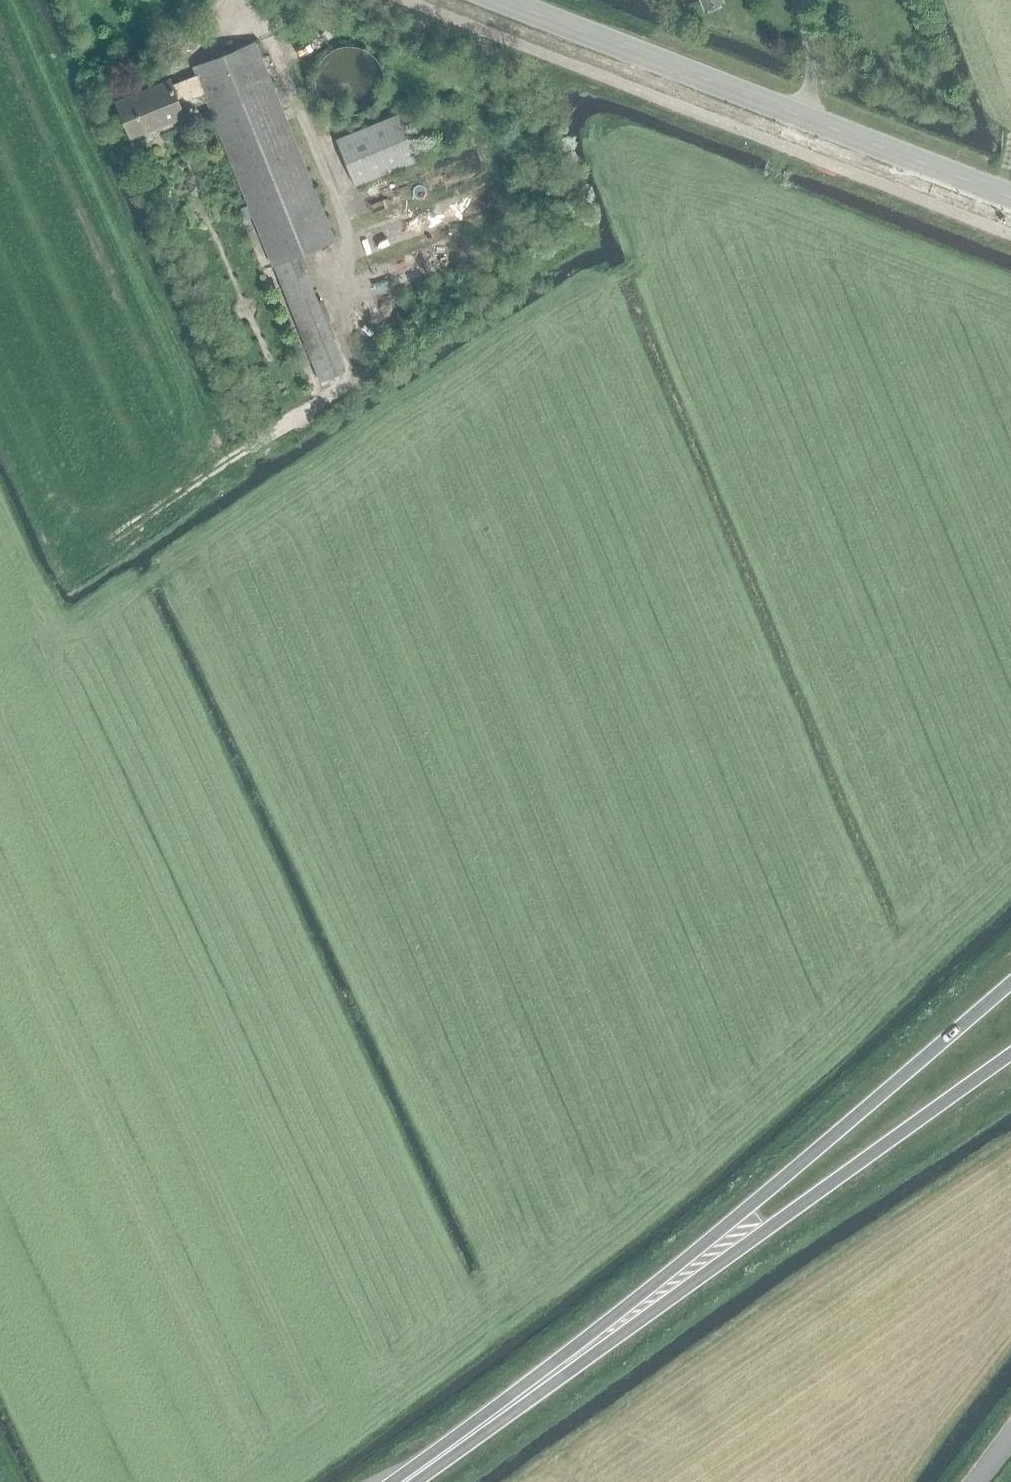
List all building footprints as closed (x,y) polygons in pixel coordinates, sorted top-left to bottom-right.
[(705,10),(722,3),(721,0),(701,0),(705,10)] [(210,100),(321,381),(344,372),(298,256),(336,241),(257,42),(196,66),(199,75),(177,84),(175,80),(120,102),(132,134),(188,112),(187,109),(210,100)] [(339,140),(356,185),(423,159),(405,114),(339,140)] [(447,212),(472,203),(467,191),(442,199),(447,212)]
